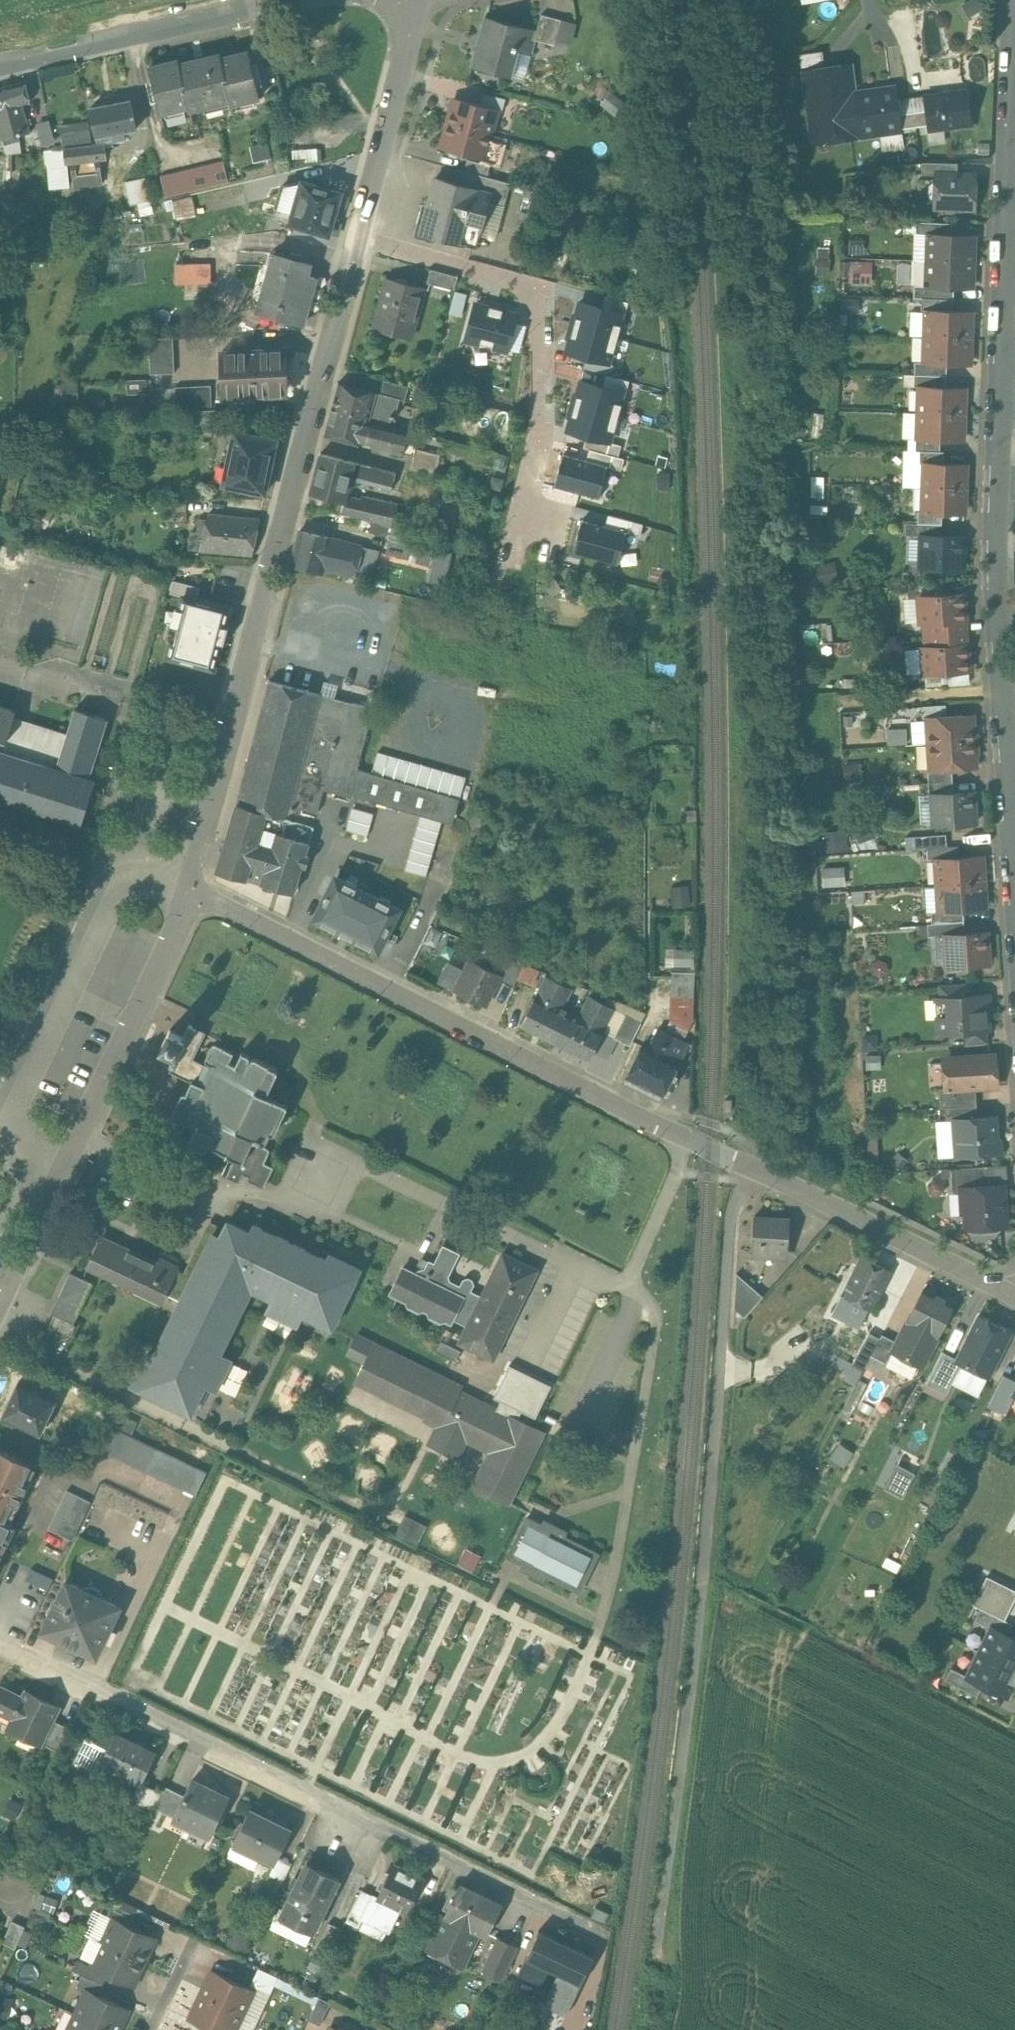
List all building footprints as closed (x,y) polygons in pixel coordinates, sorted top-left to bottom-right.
[(561,19),(541,14),(537,30),(538,31),(535,39),(554,45),(561,19)] [(537,30),(485,17),(472,66),(508,76),(515,50),(519,47),(532,50),(535,39),(538,31),(537,30)] [(179,59),(150,66),(161,113),(188,106),(189,110),(230,100),(231,104),(260,97),(249,50),(222,57),(221,53),(180,63),(179,59)] [(853,63),(802,70),(812,144),(862,138),(857,92),(853,63)] [(0,87),(0,130),(3,139),(19,135),(31,131),(23,103),(31,101),(25,80),(0,87)] [(929,125),(927,110),(900,114),(897,87),(857,92),(862,138),(863,138),(863,136),(902,131),(902,129),(929,125)] [(603,102),(619,117),(630,105),(613,90),(603,102)] [(927,110),(929,125),(929,130),(971,125),(967,91),(925,96),(927,110)] [(506,98),(483,92),(480,104),(498,109),(503,111),(506,98)] [(480,104),(455,98),(449,123),(491,134),(498,109),(480,104)] [(132,99),(91,107),(97,135),(112,132),(114,139),(126,137),(124,130),(137,127),(132,99)] [(62,134),(90,130),(89,120),(60,125),(62,134)] [(55,148),(47,121),(37,123),(44,149),(55,148)] [(491,134),(449,123),(442,148),(482,159),(481,162),(491,165),(500,167),(507,143),(490,139),(491,134)] [(62,134),(64,147),(93,144),(90,130),(62,134)] [(19,135),(3,139),(7,153),(22,151),(19,135)] [(303,141),(287,142),(288,154),(304,153),(303,141)] [(64,147),(64,148),(66,164),(66,163),(71,162),(73,179),(102,175),(99,156),(108,155),(106,143),(93,144),(64,147)] [(64,148),(48,150),(51,187),(69,186),(66,163),(66,164),(64,148)] [(481,162),(468,159),(464,171),(487,177),(491,165),(481,162)] [(224,161),(161,177),(166,197),(229,181),(224,161)] [(487,177),(464,171),(461,184),(492,192),(489,202),(504,206),(511,183),(487,177)] [(976,176),(936,174),(936,181),(934,181),(930,185),(929,195),(933,200),(935,200),(935,207),(945,207),(948,210),(956,211),(959,208),(975,208),(976,176)] [(102,175),(73,179),(74,188),(103,184),(102,175)] [(461,184),(436,177),(421,233),(459,244),(461,238),(478,243),(489,202),(492,192),(461,184)] [(145,178),(125,182),(128,194),(148,189),(145,178)] [(302,181),(282,186),(276,207),(293,212),(290,223),(329,234),(341,192),(303,181),(302,181)] [(148,189),(128,194),(131,205),(150,201),(148,189)] [(193,198),(173,202),(178,222),(197,218),(193,198)] [(952,223),(916,222),(916,233),(930,234),(952,235),(952,223)] [(952,235),(930,234),(929,260),(973,262),(973,236),(952,235)] [(289,258),(274,254),(258,310),(305,323),(316,277),(308,275),(311,263),(300,261),(301,255),(291,253),(289,258)] [(973,262),(929,260),(928,285),(928,286),(954,287),(972,288),(973,262)] [(873,283),(873,263),(849,264),(849,284),(873,283)] [(175,266),(175,285),(210,285),(210,266),(175,266)] [(458,276),(431,269),(427,283),(455,290),(458,276)] [(424,288),(387,278),(374,328),(406,336),(411,314),(417,316),(424,288)] [(954,287),(928,286),(928,285),(914,285),(914,298),(922,298),(954,299),(954,287)] [(468,294),(456,291),(450,313),(462,316),(468,294)] [(577,299),(570,325),(619,338),(628,303),(604,296),(602,306),(577,299)] [(954,299),(922,298),(921,310),(927,310),(953,311),(954,299)] [(520,312),(475,300),(464,343),(509,354),(510,350),(519,352),(526,326),(517,323),(520,312)] [(953,311),(927,310),(926,336),(970,338),(971,312),(953,311)] [(611,364),(619,338),(570,325),(562,352),(587,359),(584,368),(618,377),(620,367),(611,364)] [(970,338),(926,336),(925,362),(947,363),(969,364),(970,338)] [(173,337),(149,338),(151,374),(174,373),(173,337)] [(285,349),(221,351),(223,397),(287,395),(285,349)] [(925,362),(915,362),(915,374),(947,375),(947,363),(925,362)] [(947,375),(915,374),(914,386),(920,386),(946,387),(947,375)] [(578,378),(571,403),(620,416),(630,381),(606,375),(603,385),(578,378)] [(409,386),(384,380),(381,393),(400,398),(400,399),(405,401),(409,386)] [(126,383),(127,395),(151,395),(151,382),(126,383)] [(400,398),(381,393),(339,382),(334,403),(354,408),(351,419),(367,423),(368,421),(390,427),(392,417),(395,418),(400,399),(400,398)] [(57,386),(53,402),(80,402),(79,386),(57,386)] [(211,386),(175,387),(176,411),(194,410),(212,410),(211,386)] [(946,387),(920,386),(919,412),(963,414),(964,388),(946,387)] [(390,427),(368,421),(367,423),(351,419),(354,408),(334,403),(325,435),(391,452),(391,451),(402,454),(407,431),(390,427)] [(613,443),(620,416),(571,403),(564,431),(588,437),(586,446),(590,447),(619,455),(622,445),(613,443)] [(212,410),(194,410),(193,422),(221,428),(225,409),(212,410)] [(963,414),(919,412),(918,438),(941,439),(962,440),(963,414)] [(441,455),(416,449),(420,434),(407,430),(407,431),(402,454),(413,457),(410,469),(436,475),(441,455)] [(276,441),(235,432),(224,484),(265,493),(276,441)] [(918,438),(917,438),(916,450),(920,451),(940,451),(941,439),(918,438)] [(564,453),(555,485),(600,497),(608,467),(622,470),(626,457),(619,455),(590,447),(587,459),(564,453)] [(940,451),(920,451),(920,463),(925,463),(944,463),(944,451),(940,451)] [(355,462),(321,453),(310,492),(344,501),(345,501),(347,495),(351,477),(355,462)] [(396,473),(355,462),(351,477),(392,488),(396,473)] [(944,463),(925,463),(925,487),(965,488),(965,464),(944,463)] [(965,488),(925,487),(924,511),(942,512),(964,512),(965,488)] [(394,527),(398,504),(362,495),(361,498),(347,495),(345,501),(344,501),(341,514),(361,519),(384,524),(393,526),(394,527)] [(187,500),(166,500),(167,520),(187,519),(187,500)] [(942,512),(924,511),(918,511),(918,523),(942,524),(942,512)] [(260,518),(209,513),(207,520),(201,519),(197,532),(193,532),(189,549),(252,555),(260,518)] [(384,524),(361,519),(359,529),(381,534),(384,524)] [(626,532),(583,521),(575,551),(618,563),(626,532)] [(918,523),(906,522),(906,534),(923,535),(942,536),(942,524),(918,523)] [(417,532),(394,527),(393,526),(386,554),(410,560),(414,542),(417,532)] [(363,546),(300,530),(291,565),(323,573),(324,568),(355,576),(359,562),(363,548),(363,546)] [(942,536),(923,535),(922,567),(962,568),(963,536),(942,536)] [(414,542),(410,560),(430,564),(426,579),(445,584),(453,551),(414,542)] [(376,551),(363,548),(359,562),(373,565),(376,551)] [(373,565),(359,562),(355,576),(369,579),(373,565)] [(964,593),(920,596),(921,623),(932,622),(964,620),(965,620),(964,593)] [(173,658),(213,668),(228,608),(188,598),(173,658)] [(964,620),(932,622),(933,634),(965,632),(964,620)] [(965,632),(933,634),(934,646),(966,644),(965,632)] [(934,646),(923,647),(925,674),(969,671),(967,644),(966,644),(934,646)] [(307,690),(270,680),(237,803),(267,813),(280,817),(289,814),(291,810),(321,694),(309,691),(309,690),(307,689),(307,690)] [(374,708),(321,694),(291,810),(293,810),(294,806),(318,812),(324,790),(352,797),(352,795),(453,824),(460,798),(359,769),(359,768),(358,768),(374,708)] [(946,704),(922,706),(923,718),(928,718),(947,716),(946,704)] [(89,778),(57,767),(68,734),(14,717),(16,711),(0,706),(0,799),(82,824),(96,780),(89,778)] [(76,709),(68,734),(57,767),(89,778),(108,719),(76,709)] [(947,716),(928,718),(930,744),(974,741),(972,715),(947,716)] [(974,741),(930,744),(932,770),(952,768),(975,767),(974,741)] [(932,770),(928,770),(929,782),(953,780),(952,768),(932,770)] [(929,782),(928,782),(929,794),(933,794),(954,792),(953,780),(929,782)] [(954,792),(933,794),(935,826),(975,823),(973,791),(954,792)] [(267,813),(237,803),(217,870),(247,880),(247,879),(267,813)] [(350,806),(344,829),(369,835),(375,812),(350,806)] [(280,817),(267,813),(247,879),(263,884),(263,889),(272,891),(275,887),(294,893),(303,865),(306,866),(309,856),(306,855),(314,828),(280,817)] [(946,834),(914,836),(915,848),(927,847),(947,846),(946,834)] [(436,844),(418,839),(409,869),(428,874),(436,844)] [(947,846),(927,847),(928,859),(937,859),(960,857),(959,845),(947,846)] [(960,857),(937,859),(939,885),(983,882),(981,856),(960,857)] [(822,866),(824,886),(848,884),(847,865),(822,866)] [(359,888),(338,877),(329,894),(328,893),(314,919),(342,933),(343,931),(351,936),(351,937),(379,951),(392,925),(390,924),(398,908),(377,897),(376,899),(358,890),(359,888)] [(983,882),(939,885),(941,911),(963,909),(985,908),(983,882)] [(690,904),(688,885),(672,886),(673,905),(690,904)] [(941,911),(931,912),(932,924),(964,921),(963,909),(941,911)] [(932,924),(928,924),(929,936),(946,935),(965,933),(964,921),(932,924)] [(965,933),(946,935),(949,967),(989,964),(986,932),(965,933)] [(666,949),(666,966),(695,965),(694,948),(666,949)] [(471,958),(465,970),(451,963),(440,983),(486,1006),(499,979),(502,974),(501,973),(471,958)] [(524,964),(509,958),(501,973),(502,974),(499,979),(514,987),(524,964)] [(539,970),(525,964),(518,979),(532,985),(539,970)] [(546,975),(537,995),(536,995),(522,1024),(556,1042),(571,1013),(562,1008),(573,988),(546,975)] [(975,982),(939,985),(940,997),(976,994),(975,982)] [(940,997),(937,997),(939,1034),(964,1032),(988,1031),(989,1031),(987,1005),(991,1005),(990,993),(976,994),(940,997)] [(590,995),(579,1017),(571,1013),(556,1042),(590,1059),(604,1031),(615,1036),(626,1014),(615,1008),(590,995)] [(694,997),(671,996),(670,1019),(691,1020),(693,1020),(694,997)] [(642,1022),(626,1014),(615,1036),(614,1037),(630,1045),(642,1022)] [(691,1020),(670,1020),(665,1030),(683,1039),(688,1030),(691,1020)] [(235,1052),(217,1044),(215,1044),(214,1045),(213,1046),(207,1059),(206,1061),(207,1063),(209,1064),(195,1057),(206,1034),(193,1028),(194,1026),(189,1023),(184,1035),(170,1029),(162,1047),(175,1053),(170,1064),(173,1065),(171,1070),(193,1081),(187,1093),(185,1093),(183,1094),(182,1095),(171,1118),(188,1127),(187,1128),(195,1131),(189,1143),(205,1150),(207,1150),(209,1149),(212,1141),(213,1142),(212,1144),(213,1146),(215,1147),(236,1158),(228,1176),(239,1181),(241,1181),(242,1180),(243,1179),(245,1173),(250,1176),(250,1178),(251,1180),(252,1181),(265,1187),(275,1166),(265,1161),(270,1150),(269,1148),(268,1147),(261,1143),(262,1141),(264,1142),(267,1141),(268,1140),(271,1132),(273,1133),(275,1132),(276,1131),(287,1109),(287,1107),(287,1104),(285,1102),(267,1094),(278,1071),(277,1068),(275,1067),(255,1057),(253,1058),(252,1059),(251,1061),(250,1060),(251,1058),(250,1055),(249,1054),(243,1051),(237,1064),(231,1061),(235,1052)] [(665,1030),(659,1027),(649,1049),(678,1064),(689,1042),(683,1039),(665,1030)] [(988,1031),(964,1032),(965,1044),(989,1043),(988,1031)] [(649,1049),(642,1046),(627,1077),(663,1095),(665,1091),(669,1094),(676,1080),(672,1078),(678,1064),(649,1049)] [(995,1054),(966,1056),(966,1060),(945,1062),(947,1087),(947,1089),(976,1087),(997,1086),(995,1054)] [(976,1087),(947,1089),(947,1087),(940,1088),(942,1107),(946,1107),(977,1105),(976,1087)] [(977,1105),(946,1107),(946,1120),(958,1120),(958,1119),(978,1117),(977,1105)] [(978,1117),(958,1119),(958,1120),(959,1134),(956,1138),(957,1156),(1001,1153),(1000,1140),(997,1137),(995,1116),(978,1117)] [(1007,1165),(987,1166),(988,1186),(997,1185),(1000,1179),(1008,1178),(1007,1165)] [(987,1166),(951,1168),(953,1192),(966,1191),(965,1187),(988,1186),(987,1166)] [(988,1186),(965,1187),(966,1191),(968,1228),(1006,1225),(1003,1185),(997,1185),(988,1186)] [(790,1218),(755,1215),(752,1255),(767,1256),(767,1249),(788,1251),(790,1218)] [(213,1232),(199,1261),(192,1257),(184,1272),(178,1269),(167,1292),(181,1299),(153,1357),(147,1354),(143,1362),(131,1385),(178,1407),(191,1414),(206,1384),(217,1390),(232,1359),(221,1353),(252,1289),(272,1299),(267,1310),(297,1325),(303,1314),(332,1328),(339,1314),(339,1315),(362,1268),(338,1257),(338,1258),(330,1254),(327,1260),(254,1224),(250,1231),(228,1220),(221,1236),(213,1232)] [(157,1264),(101,1237),(88,1265),(163,1300),(167,1292),(178,1269),(178,1268),(159,1259),(157,1264)] [(442,1245),(434,1261),(429,1259),(425,1266),(414,1270),(404,1265),(392,1292),(407,1300),(409,1305),(419,1310),(424,1308),(429,1311),(431,1316),(440,1320),(445,1319),(451,1322),(453,1318),(469,1325),(483,1296),(471,1290),(474,1283),(473,1279),(468,1277),(463,1278),(460,1284),(451,1280),(449,1275),(459,1253),(442,1245)] [(469,1325),(461,1341),(493,1356),(536,1270),(503,1254),(469,1325)] [(891,1271),(860,1255),(840,1293),(854,1300),(871,1309),(891,1271)] [(94,1283),(71,1273),(58,1301),(80,1312),(94,1283)] [(763,1295),(737,1273),(735,1308),(745,1315),(763,1295)] [(897,1341),(893,1350),(894,1351),(923,1366),(955,1303),(924,1287),(897,1341)] [(854,1300),(840,1293),(833,1309),(847,1315),(854,1300)] [(80,1312),(58,1301),(52,1314),(74,1325),(80,1312)] [(1012,1332),(978,1315),(955,1359),(963,1363),(988,1376),(989,1376),(1012,1332)] [(869,1332),(852,1364),(863,1370),(871,1355),(880,1338),(869,1332)] [(880,1338),(871,1355),(887,1363),(894,1351),(893,1350),(897,1341),(882,1334),(880,1338)] [(462,1387),(356,1335),(348,1352),(365,1361),(355,1380),(441,1422),(430,1445),(456,1458),(466,1439),(492,1452),(493,1452),(510,1417),(508,1415),(460,1392),(462,1387)] [(943,1352),(927,1383),(947,1393),(953,1381),(963,1363),(955,1359),(943,1352)] [(887,1363),(871,1355),(866,1365),(875,1370),(886,1376),(892,1365),(887,1363)] [(953,1381),(979,1394),(988,1376),(963,1363),(953,1381)] [(863,1370),(852,1364),(845,1378),(855,1384),(863,1370)] [(866,1365),(840,1416),(848,1420),(875,1370),(866,1365)] [(996,1389),(998,1390),(1009,1395),(1011,1396),(1013,1393),(1014,1389),(1014,1380),(1003,1374),(996,1389)] [(57,1399),(20,1382),(4,1417),(40,1434),(57,1399)] [(998,1390),(989,1408),(1000,1414),(1009,1395),(998,1390)] [(137,1422),(115,1412),(109,1425),(130,1435),(137,1422)] [(510,1417),(493,1452),(492,1452),(473,1488),(507,1505),(543,1428),(510,1412),(508,1415),(510,1417)] [(109,1425),(108,1425),(99,1445),(112,1451),(111,1454),(146,1471),(157,1448),(130,1435),(109,1425)] [(836,1439),(826,1457),(843,1466),(853,1448),(836,1439)] [(207,1472),(157,1448),(146,1471),(196,1495),(207,1472)] [(13,1504),(18,1506),(29,1482),(24,1480),(31,1464),(0,1449),(0,1497),(13,1504)] [(91,1501),(67,1490),(55,1515),(79,1526),(91,1501)] [(0,1497),(0,1552),(2,1553),(7,1542),(3,1541),(12,1522),(5,1519),(13,1504),(0,1497)] [(79,1526),(55,1515),(49,1529),(72,1540),(79,1526)] [(427,1526),(406,1516),(396,1538),(417,1547),(427,1526)] [(583,1552),(562,1541),(566,1531),(554,1525),(552,1530),(527,1517),(508,1556),(533,1569),(530,1573),(543,1579),(547,1569),(568,1580),(569,1579),(577,1583),(591,1556),(582,1552),(583,1552)] [(68,1647),(96,1588),(93,1587),(88,1587),(84,1589),(66,1581),(42,1631),(60,1640),(59,1643),(68,1647)] [(96,1588),(68,1647),(78,1652),(79,1649),(96,1657),(120,1607),(102,1598),(101,1593),(98,1589),(96,1588)] [(1012,1623),(981,1608),(976,1618),(992,1626),(1007,1634),(1012,1623)] [(992,1626),(979,1651),(1014,1669),(1014,1638),(1007,1634),(992,1626)] [(967,1676),(983,1685),(1008,1697),(1014,1683),(1014,1669),(979,1651),(967,1676)] [(950,1668),(945,1679),(978,1695),(983,1685),(967,1676),(950,1668)] [(23,1697),(0,1686),(0,1711),(13,1718),(8,1728),(41,1744),(42,1743),(53,1719),(54,1717),(43,1712),(49,1701),(26,1690),(23,1697)] [(71,1728),(53,1719),(42,1743),(59,1752),(71,1728)] [(156,1752),(116,1732),(112,1740),(108,1748),(94,1742),(86,1738),(77,1755),(78,1756),(76,1758),(78,1763),(93,1770),(98,1769),(101,1763),(141,1782),(156,1752)] [(112,1740),(99,1733),(94,1742),(108,1748),(112,1740)] [(184,1795),(174,1817),(211,1835),(229,1798),(192,1780),(184,1795)] [(162,1792),(141,1782),(132,1800),(142,1805),(153,1810),(154,1808),(162,1792)] [(184,1795),(165,1786),(162,1792),(154,1808),(174,1817),(184,1795)] [(132,1800),(113,1791),(105,1809),(133,1823),(142,1805),(132,1800)] [(292,1829),(250,1809),(234,1843),(274,1863),(275,1863),(278,1856),(292,1829)] [(274,1863),(268,1874),(283,1881),(291,1862),(278,1856),(275,1863),(274,1863)] [(307,1863),(281,1916),(277,1915),(272,1925),(274,1929),(288,1936),(293,1935),(297,1925),(313,1932),(339,1879),(307,1863)] [(423,1880),(393,1866),(378,1897),(373,1895),(363,1916),(390,1929),(400,1910),(406,1913),(423,1880)] [(466,1924),(481,1895),(460,1885),(446,1914),(446,1915),(466,1924)] [(481,1895),(466,1924),(478,1930),(487,1934),(501,1905),(481,1895)] [(136,1915),(113,1904),(108,1916),(115,1919),(130,1926),(136,1915)] [(466,1924),(446,1915),(431,1947),(444,1954),(442,1957),(449,1961),(451,1957),(463,1963),(478,1930),(466,1924)] [(130,1926),(115,1919),(104,1942),(144,1961),(155,1937),(130,1926)] [(26,1926),(12,1920),(2,1942),(15,1948),(26,1926)] [(342,1929),(329,1922),(317,1948),(329,1954),(342,1929)] [(594,1956),(539,1930),(518,1974),(541,1984),(548,1968),(559,1973),(544,2005),(566,2015),(594,1956)] [(104,1942),(91,1936),(82,1956),(95,1963),(93,1966),(109,1973),(133,1985),(144,1961),(104,1942)] [(518,1947),(498,1937),(482,1970),(502,1980),(518,1947)] [(78,1959),(73,1970),(82,1974),(87,1963),(78,1959)] [(93,1966),(87,1963),(82,1974),(104,1984),(109,1973),(93,1966)] [(253,1990),(213,1971),(202,1995),(242,2013),(253,1990)] [(104,1984),(82,1974),(77,1985),(88,1990),(99,1995),(104,1984)] [(6,1995),(27,2004),(32,1992),(11,1984),(6,1995)] [(88,1990),(77,2014),(112,2029),(118,2029),(128,2009),(99,1995),(88,1990)] [(202,1995),(191,2018),(216,2029),(234,2029),(242,2013),(202,1995)] [(319,1997),(309,2019),(321,2025),(331,2003),(319,1997)] [(77,2014),(70,2029),(112,2029),(77,2014)]
